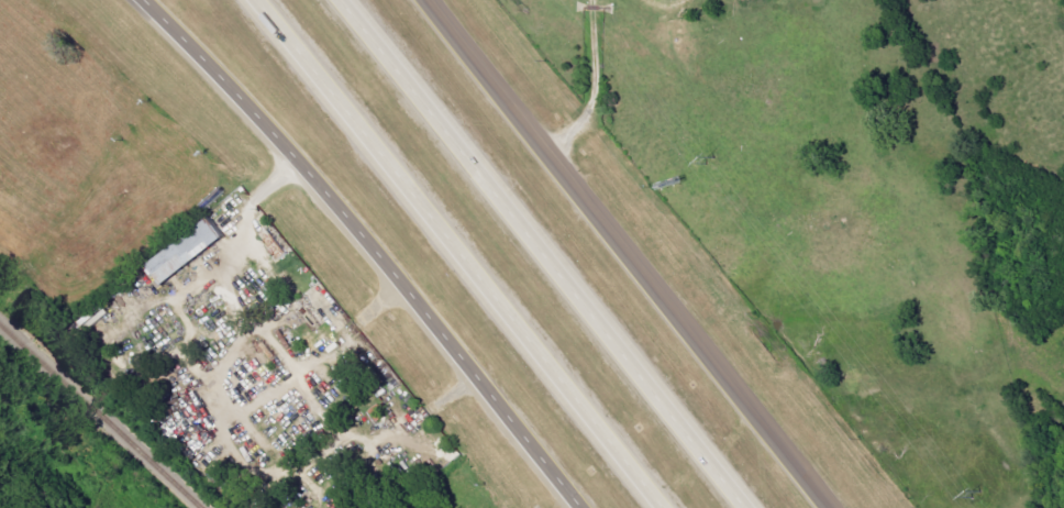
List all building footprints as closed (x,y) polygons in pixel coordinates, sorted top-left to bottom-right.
[(151,267),(167,288),(228,242),(212,221),(151,267)] [(370,412),(376,423),(387,418),(381,406),(370,412)]
